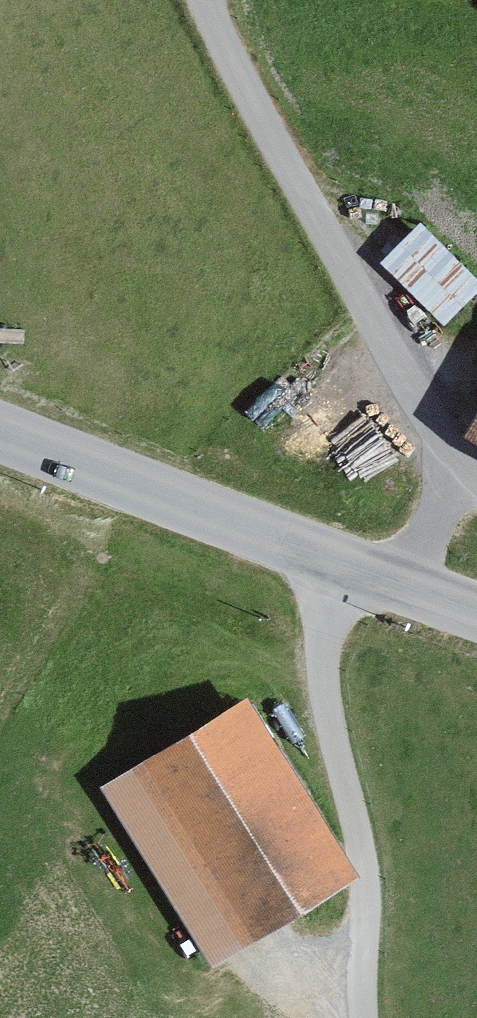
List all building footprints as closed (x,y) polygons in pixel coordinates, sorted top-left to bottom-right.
[(384,252),(465,333),(476,322),(476,268),(423,214),(384,252)] [(251,693),(102,780),(207,959),(356,872),(251,693)]
